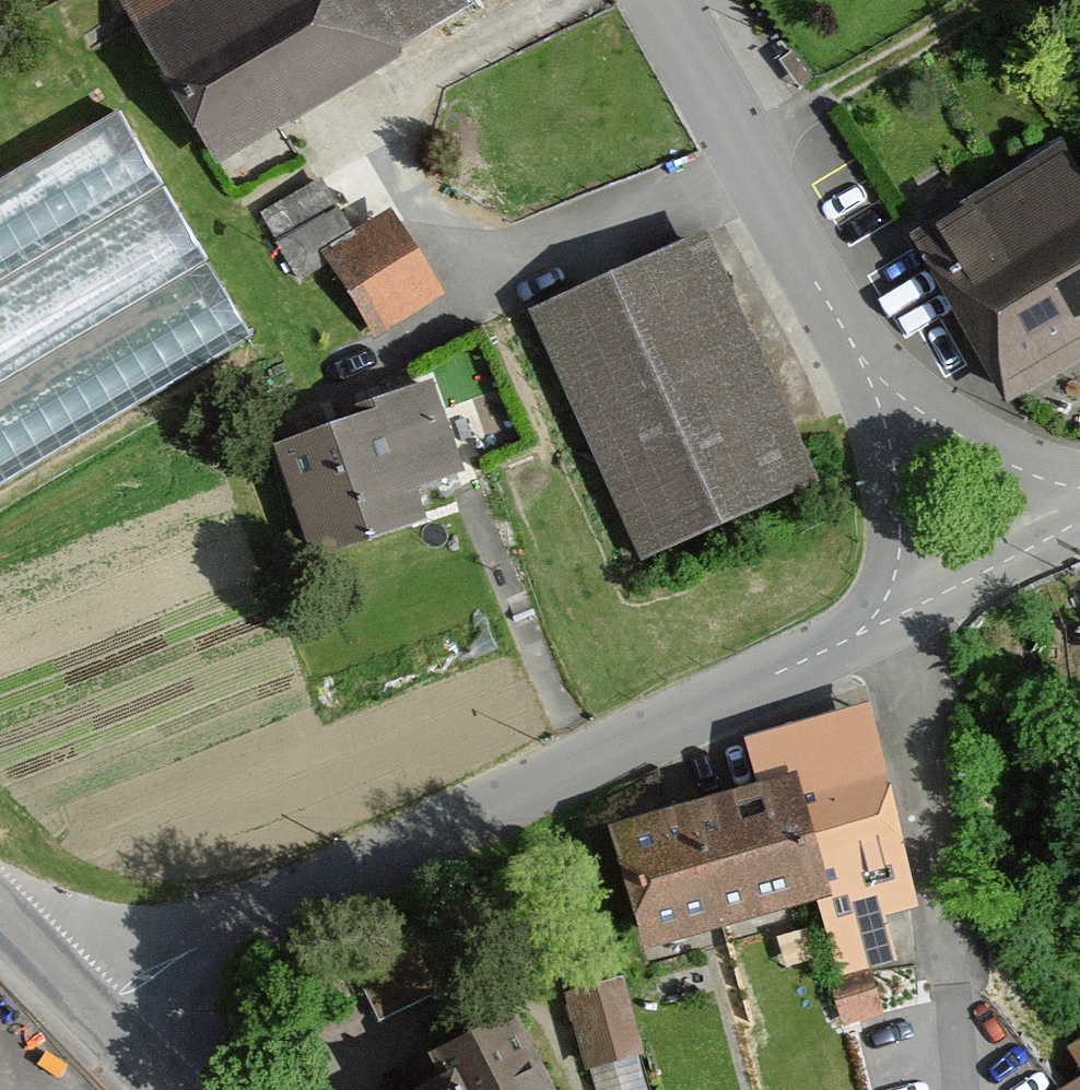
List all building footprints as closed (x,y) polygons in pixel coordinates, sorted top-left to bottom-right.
[(226,149),(467,3),(465,0),(135,0),(226,149)] [(261,334),(136,101),(0,174),(0,474),(261,334)] [(1060,176),(1045,151),(892,238),(986,403),(1079,351),(1079,212),(1060,176)] [(1060,176),(1079,212),(1079,165),(1060,176)] [(359,352),(428,308),(372,219),(303,263),(359,352)] [(631,569),(802,490),(685,240),(514,320),(631,569)] [(327,420),(330,428),(251,456),(290,569),(399,532),(389,503),(448,482),(413,389),(327,420)] [(617,959),(763,917),(769,942),(805,934),(818,982),(878,966),(866,919),(890,914),(843,713),(721,741),(733,790),(581,833),(617,959)] [(579,1072),(585,1089),(630,1089),(621,1061),(629,1060),(611,985),(548,1001),(567,1075),(579,1072)] [(492,1023),(406,1064),(418,1089),(523,1089),(492,1023)] [(1058,1058),(1071,1084),(1060,1089),(1079,1089),(1079,1046),(1058,1058)]
